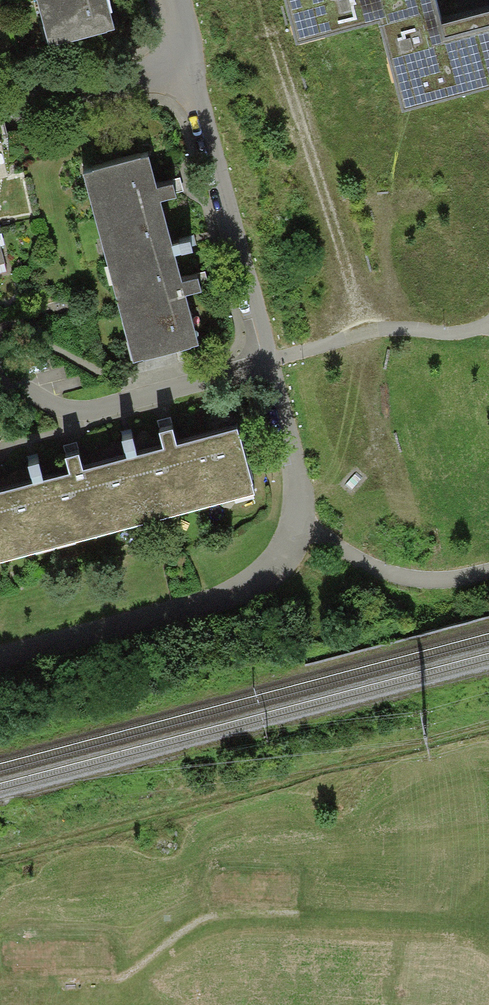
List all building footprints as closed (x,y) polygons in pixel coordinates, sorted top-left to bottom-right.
[(49,48),(114,31),(106,0),(36,0),(49,48)] [(296,46),(377,24),(401,114),(488,90),(488,13),(441,26),(434,0),(284,0),(296,46)] [(149,157),(83,174),(134,363),(199,345),(186,296),(202,291),(198,277),(182,282),(175,258),(193,253),(191,242),(172,247),(160,201),(177,197),(173,184),(157,188),(149,157)] [(255,496),(238,431),(178,447),(173,430),(159,434),(164,451),(138,458),(133,438),(122,441),(127,460),(84,471),(80,455),(66,459),(70,475),(44,482),(39,463),(29,466),(34,485),(0,494),(0,564),(255,496)]
